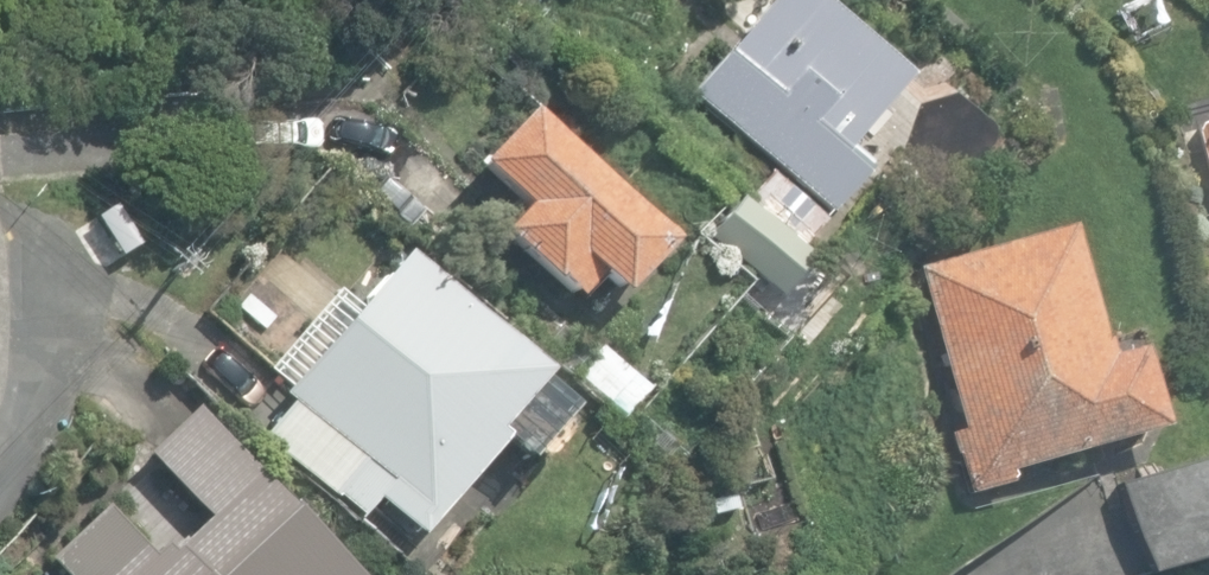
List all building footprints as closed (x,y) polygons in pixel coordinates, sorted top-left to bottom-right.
[(829,205),(865,162),(843,144),(907,67),(827,0),(761,0),(687,88),(829,205)] [(554,279),(575,299),(596,276),(618,297),(666,244),(526,113),(476,166),(521,208),(498,234),(550,283),(554,279)] [(1193,129),(1208,196),(1208,124),(1193,129)] [(744,200),(802,246),(825,217),(768,171),(744,200)] [(738,293),(755,308),(787,273),(721,212),(701,234),(751,279),(738,293)] [(106,219),(110,264),(142,261),(137,216),(106,219)] [(957,453),(968,494),(1010,482),(1007,470),(1163,428),(1141,346),(1107,356),(1072,226),(918,268),(961,430),(948,433),(953,454),(957,453)] [(373,499),(418,537),(501,441),(533,469),(567,430),(552,416),(555,413),(530,391),(546,373),(406,251),(355,311),(341,299),(278,372),(274,369),(237,411),(358,516),(373,499)] [(508,323),(568,375),(588,352),(551,319),(558,311),(545,299),(539,306),(530,298),(508,323)] [(576,381),(620,420),(648,388),(603,349),(576,381)] [(195,406),(144,453),(205,518),(171,550),(164,542),(152,554),(106,505),(47,560),(62,574),(354,574),(195,406)] [(1144,574),(1208,556),(1208,457),(1118,482),(1144,574)]
